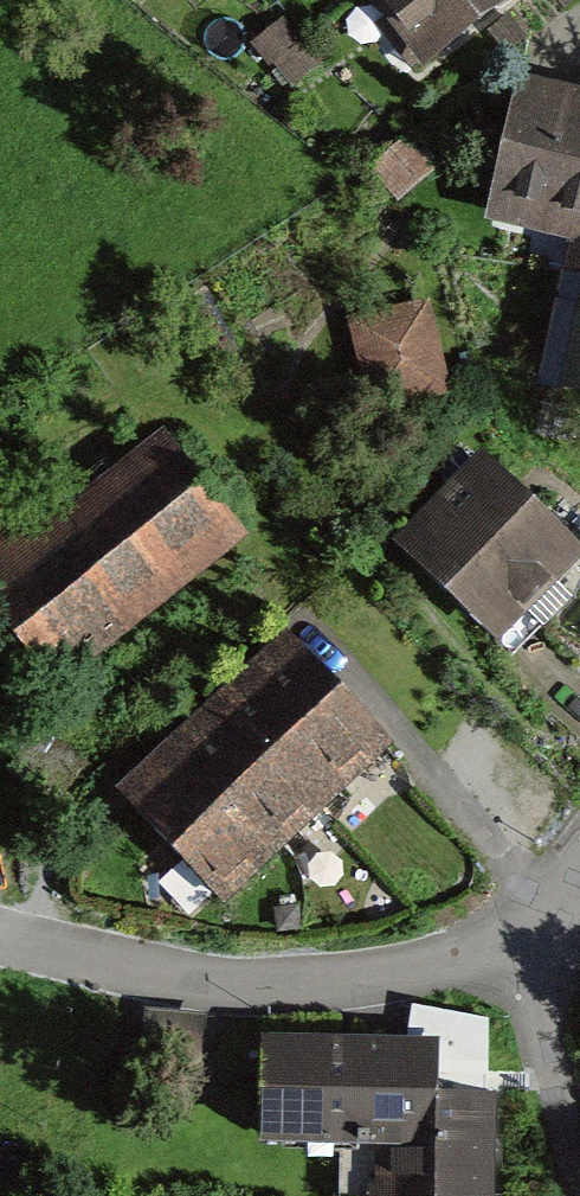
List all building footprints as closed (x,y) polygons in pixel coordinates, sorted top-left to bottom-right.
[(419,76),(515,0),(359,0),(419,76)] [(521,88),(491,224),(558,239),(527,377),(579,389),(579,101),(521,88)] [(422,303),(347,319),(366,412),(441,396),(422,303)] [(0,544),(0,572),(75,668),(230,547),(141,434),(0,544)] [(456,469),(392,536),(498,637),(562,570),(456,469)] [(280,629),(96,797),(204,914),(388,746),(280,629)] [(258,1013),(254,1123),(366,1126),(363,1195),(482,1195),(486,1085),(437,1084),(439,1019),(258,1013)]
